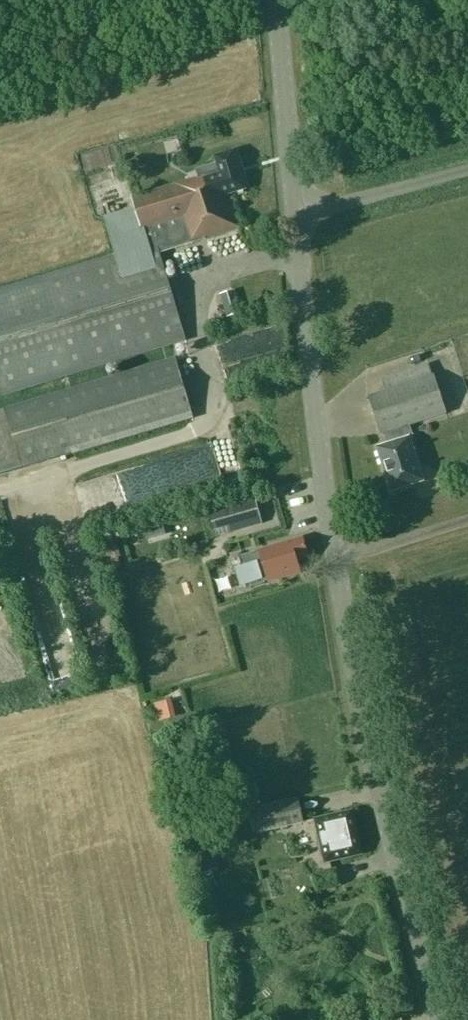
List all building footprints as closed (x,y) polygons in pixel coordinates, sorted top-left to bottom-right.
[(244,190),(233,152),(213,158),(215,165),(195,172),(197,179),(131,200),(134,208),(103,217),(115,257),(0,292),(0,392),(2,398),(186,342),(159,255),(239,230),(228,195),(244,190)] [(228,319),(241,315),(234,292),(221,296),(228,319)] [(193,418),(175,360),(0,413),(0,477),(193,418)] [(391,493),(423,483),(409,440),(412,439),(408,427),(445,415),(433,377),(368,398),(380,436),(388,434),(391,444),(376,449),(391,493)] [(263,523),(255,497),(208,510),(216,536),(263,523)] [(115,539),(102,543),(108,568),(115,566),(113,557),(120,555),(115,539)] [(258,553),(259,554),(256,555),(255,553),(247,556),(243,558),(243,557),(241,558),(244,568),(240,569),(241,573),(244,582),(244,583),(245,587),(250,585),(251,589),(265,585),(265,584),(268,583),(268,584),(300,574),(296,562),(308,558),(302,539),(258,553)] [(60,610),(36,616),(52,686),(76,681),(60,610)] [(304,823),(298,797),(249,808),(254,834),(304,823)] [(341,861),(362,856),(351,813),(323,820),(332,856),(340,854),(341,861)]
